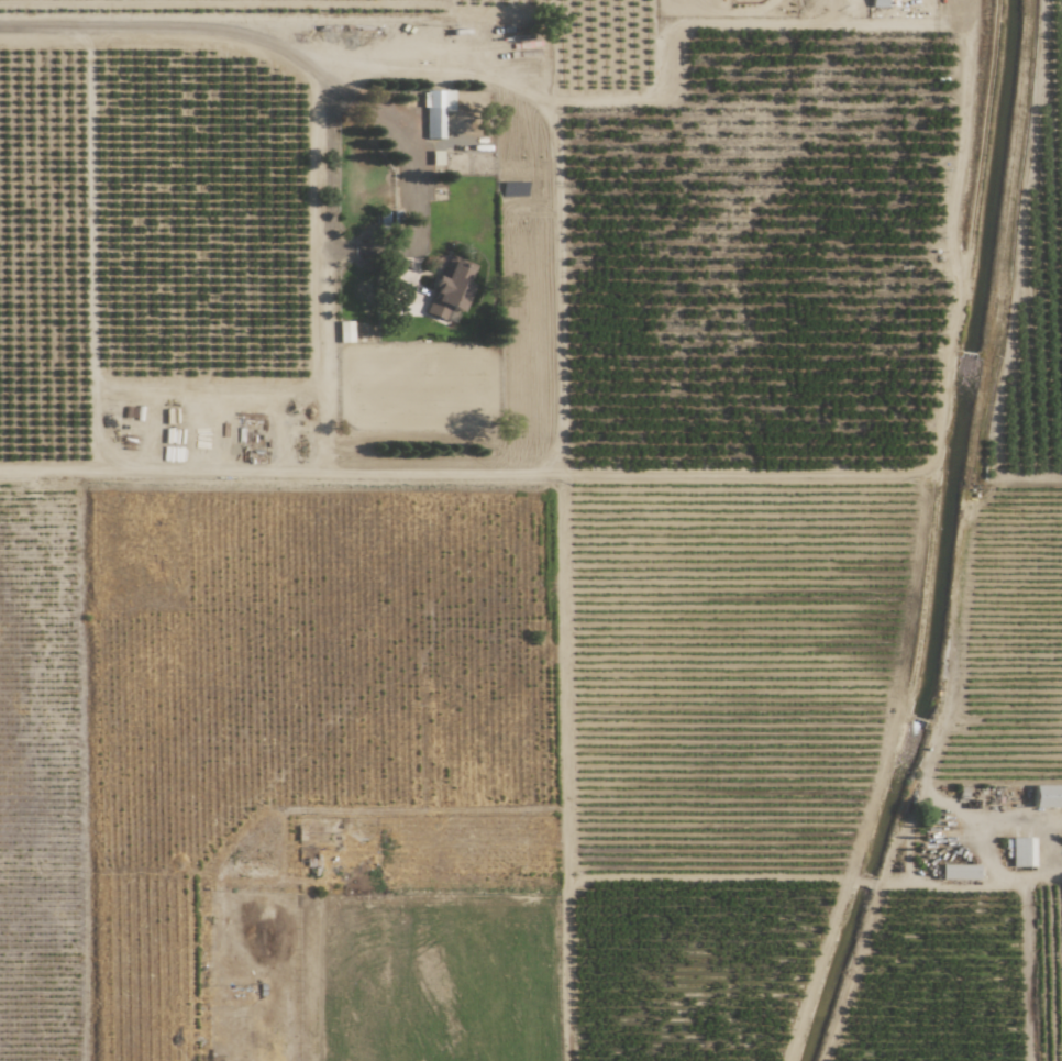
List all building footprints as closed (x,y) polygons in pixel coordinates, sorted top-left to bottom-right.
[(425,138),(444,138),(443,111),(453,111),(453,91),(424,91),(425,138)] [(424,314),(445,321),(447,314),(458,318),(475,267),(447,257),(441,277),(436,275),(424,314)] [(1032,785),(1032,807),(1061,808),(1061,786),(1032,785)] [(1034,867),(1034,837),(1005,838),(1005,858),(1011,858),(1011,867),(1034,867)] [(942,879),(978,880),(979,865),(942,864),(942,879)]
